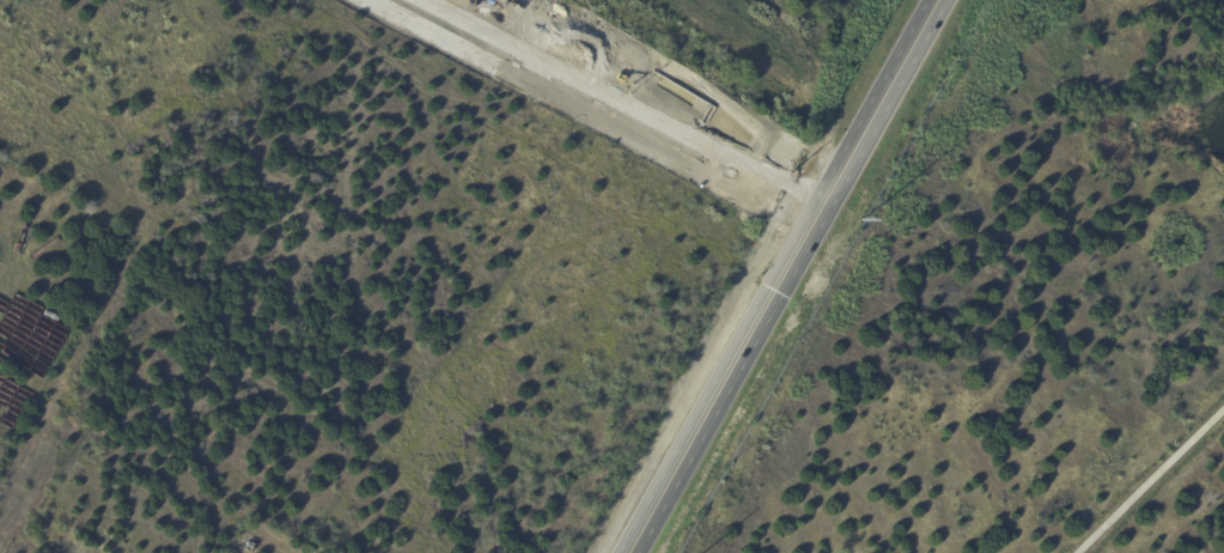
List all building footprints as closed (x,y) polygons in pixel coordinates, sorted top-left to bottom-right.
[(256,546),(252,552),(247,552),(240,549),(245,540),(256,546)]
